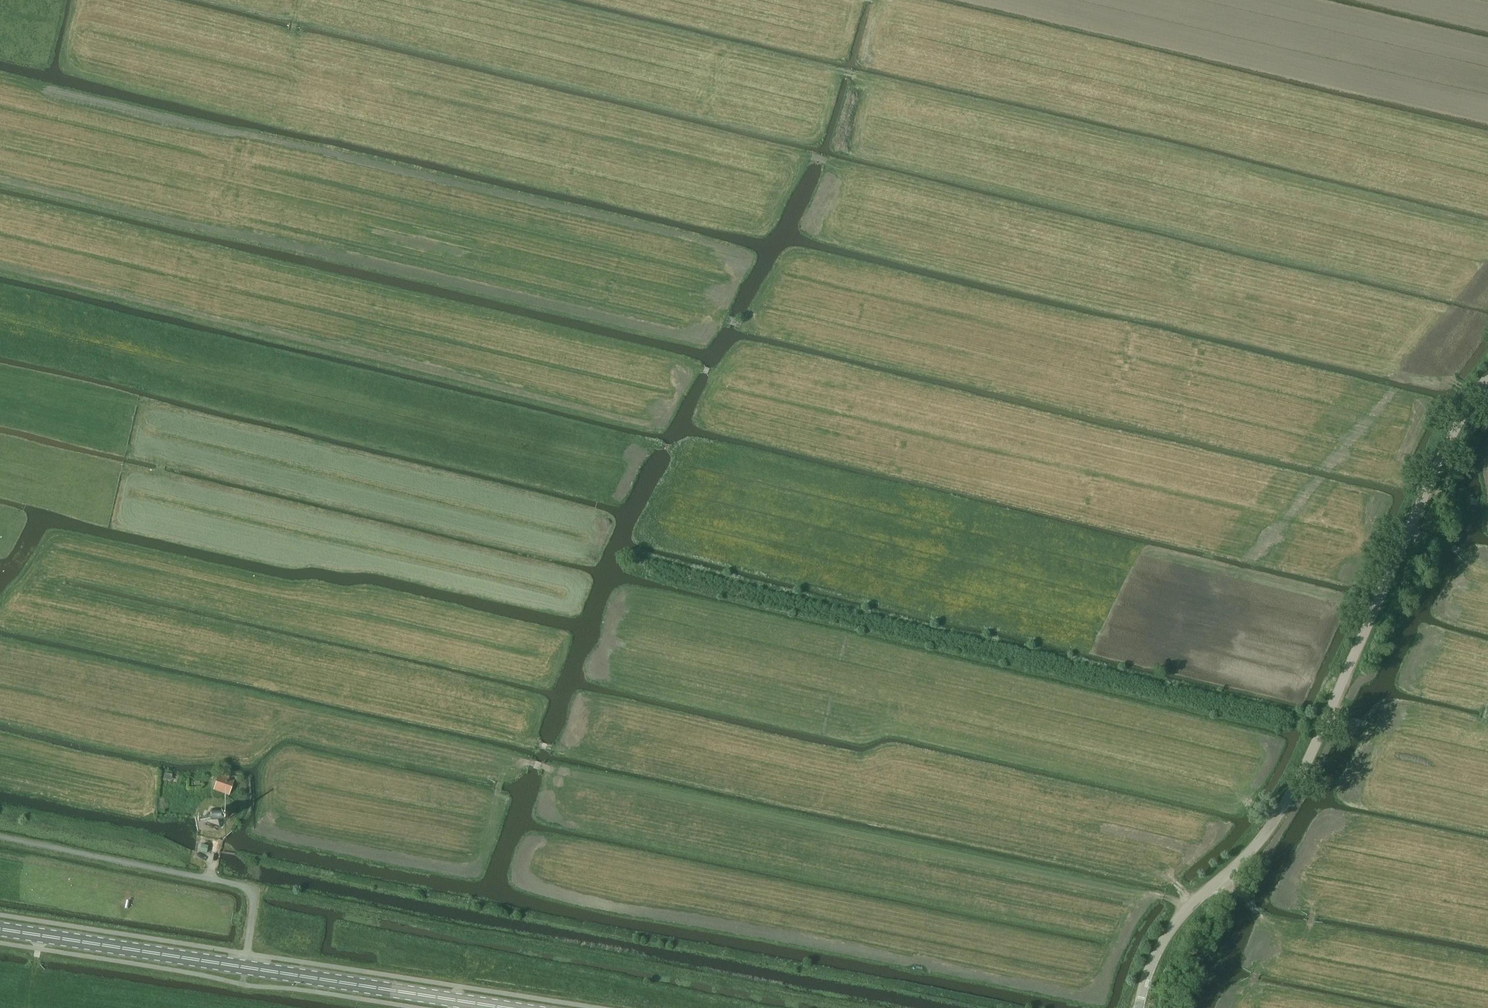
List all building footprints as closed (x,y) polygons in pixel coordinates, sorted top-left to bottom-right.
[(233,781),(218,776),(213,790),(229,795),(233,781)] [(211,809),(205,823),(220,828),(226,814),(211,809)] [(208,846),(201,845),(200,852),(206,853),(208,846)]
